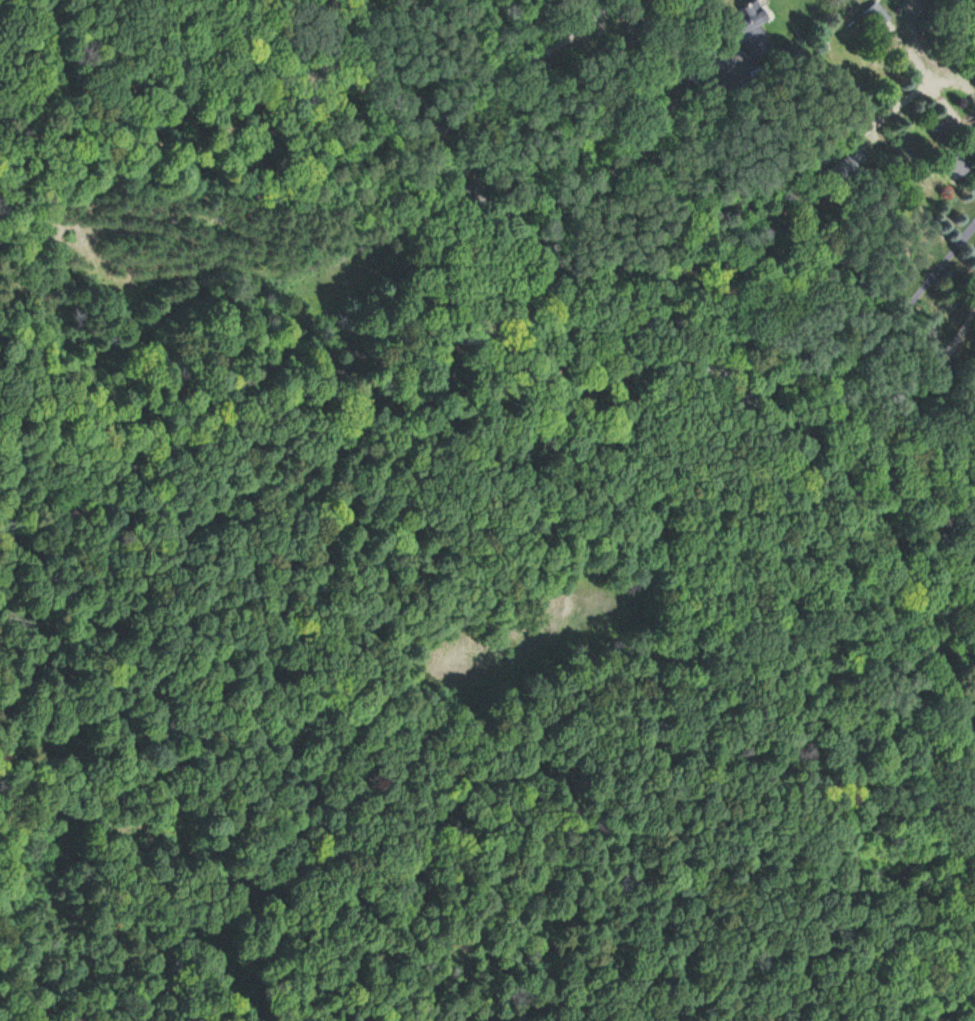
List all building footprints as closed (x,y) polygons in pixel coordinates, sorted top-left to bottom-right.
[(760,24),(766,21),(756,1),(738,11),(742,19),(734,23),(752,60),(773,50),(760,24)] [(954,180),(972,170),(962,152),(944,162),(954,180)] [(826,171),(837,186),(859,171),(848,155),(826,171)]
